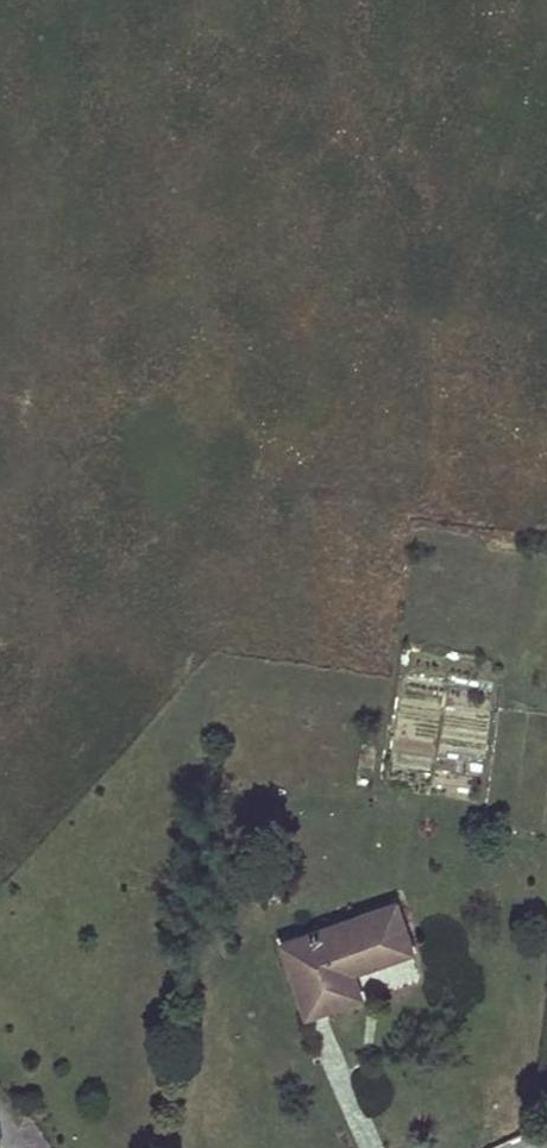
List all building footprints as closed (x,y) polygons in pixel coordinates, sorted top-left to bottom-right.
[(359,996),(355,983),(350,971),(348,964),(360,960),(363,966),(409,950),(394,904),(283,943),(307,1014),(359,996)] [(360,960),(348,964),(350,971),(363,966),(360,960)]
